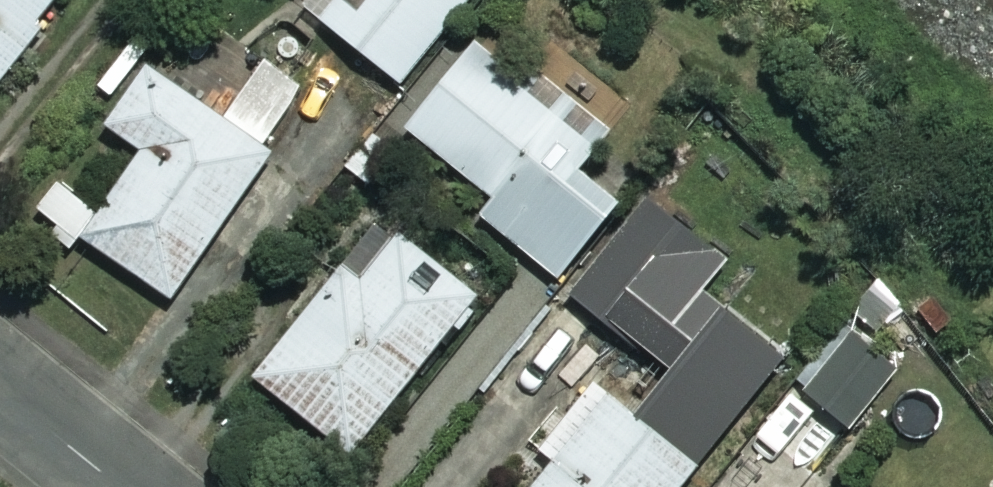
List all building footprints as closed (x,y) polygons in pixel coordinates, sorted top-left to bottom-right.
[(66,0),(0,0),(0,100),(59,25),(53,20),(68,2),(66,0)] [(476,0),(351,0),(331,25),(410,86),(476,0)] [(544,73),(490,35),(416,133),(509,202),(492,225),(576,282),(633,205),(590,173),(605,152),(610,156),(623,139),(614,132),(634,106),(561,51),(544,73)] [(180,308),(283,165),(269,154),(314,92),(277,66),(235,124),(157,68),(113,130),(150,156),(106,217),(66,188),(47,214),(69,230),(60,242),(84,260),(94,246),(180,308)] [(725,257),(659,203),(579,300),(645,355),(725,257)] [(361,460),(487,306),(409,240),(376,281),(366,272),(348,294),(341,288),(265,382),(361,460)] [(830,363),(759,435),(809,485),(881,415),(830,363)] [(711,474),(703,467),(734,431),(680,387),(648,425),(603,389),(549,455),(564,468),(548,486),(700,486),(711,474)]
